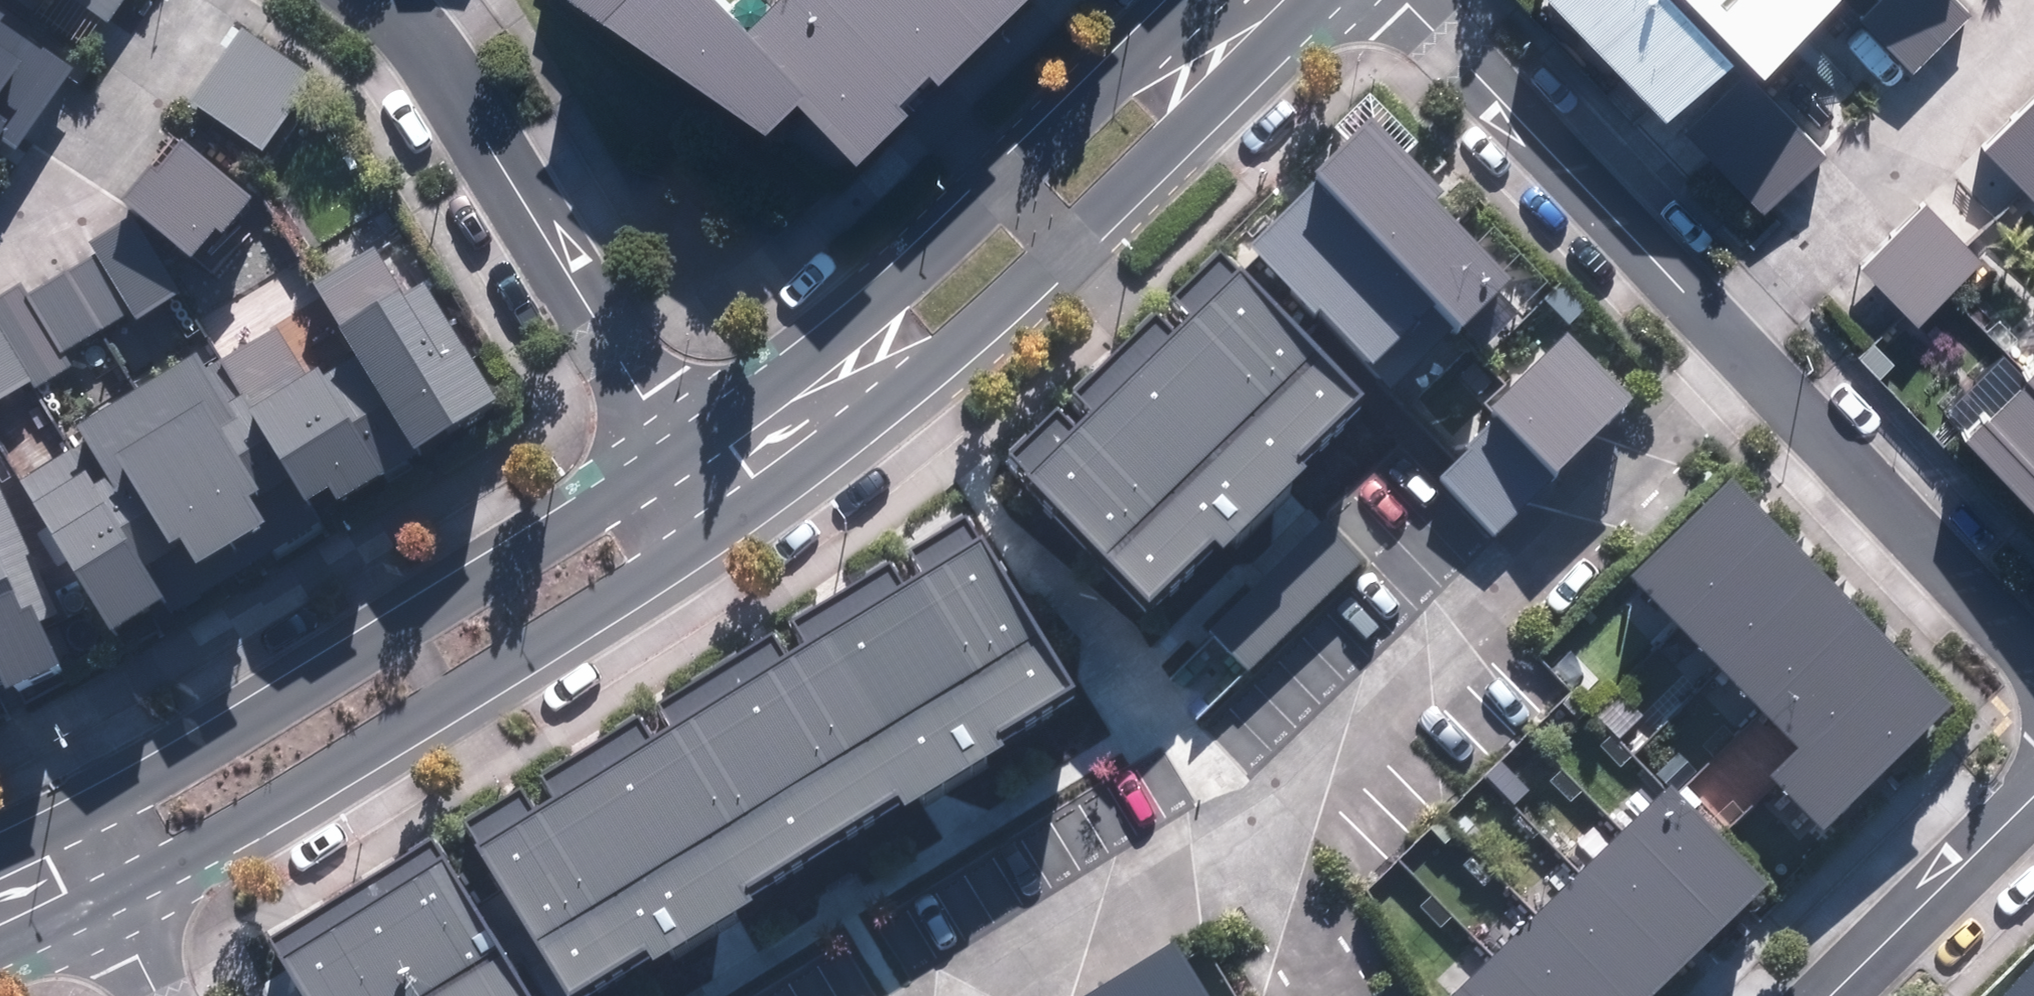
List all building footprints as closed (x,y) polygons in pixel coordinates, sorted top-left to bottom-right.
[(47,18),(59,1),(108,35),(132,0),(21,0),(47,18)] [(744,27),(718,0),(569,0),(758,132),(789,100),(855,166),(905,116),(889,99),(919,69),(936,85),(1021,0),(771,0),(744,27)] [(1661,93),(1737,18),(1758,40),(1799,0),(1570,0),(1661,93)] [(1844,16),(1904,77),(1970,12),(1959,0),(1861,0),(1844,16)] [(75,80),(0,26),(0,152),(1,150),(17,162),(75,80)] [(317,84),(247,34),(188,118),(257,167),(317,84)] [(1753,73),(1686,126),(1762,221),(1829,168),(1753,73)] [(1979,150),(2033,209),(2033,100),(1979,150)] [(1248,244),(1389,391),(1508,278),(1431,199),(1442,189),(1377,121),(1248,244)] [(221,253),(255,210),(180,149),(122,220),(189,276),(213,246),(221,253)] [(1913,212),(1853,270),(1911,331),(1972,273),(1913,212)] [(129,232),(88,256),(95,268),(129,326),(135,336),(176,312),(129,232)] [(19,483),(111,632),(162,601),(168,610),(319,517),(309,500),(329,488),(335,498),(499,396),(425,277),(402,291),(374,246),(312,284),(353,351),(319,372),(316,367),(305,374),(275,326),(205,369),(193,351),(74,424),(86,442),(19,483)] [(1010,456),(1149,598),(1213,536),(1222,545),(1306,464),(1299,458),(1364,395),(1221,249),(1173,296),(1194,318),(1176,335),(1154,312),(1072,391),(1094,414),(1077,430),(1058,411),(1010,456)] [(95,268),(25,309),(60,367),(129,326),(95,268)] [(71,419),(53,389),(68,381),(60,367),(25,309),(17,295),(0,306),(0,414),(21,401),(42,437),(71,419)] [(1436,478),(1493,537),(1633,399),(1568,334),(1490,410),(1498,417),(1436,478)] [(1948,435),(2033,523),(2033,352),(1948,435)] [(1964,726),(1736,477),(1623,579),(1794,766),(1754,802),(1811,865),(1964,726)] [(6,689),(60,665),(39,621),(58,612),(0,483),(0,676),(6,689)] [(566,995),(572,995),(646,952),(652,962),(751,903),(742,889),(899,795),(904,803),(1003,744),(997,734),(1071,689),(967,517),(910,551),(924,574),(904,586),(889,561),(792,619),(806,641),(790,651),(777,629),(655,703),(670,728),(653,738),(640,716),(540,776),(554,798),(534,810),(521,788),(461,824),(566,995)] [(1211,630),(1250,670),(1360,563),(1322,523),(1211,630)] [(1447,995),(1662,995),(1759,909),(1662,803),(1447,995)] [(278,936),(315,995),(539,995),(441,837),(278,936)] [(1168,944),(1084,995),(1200,995),(1168,944)] [(1996,995),(2033,995),(2033,955),(1996,995)]
